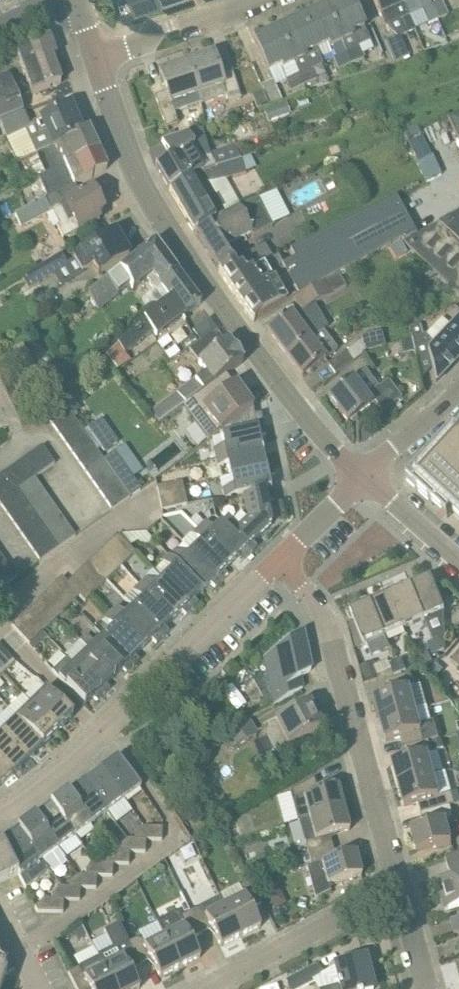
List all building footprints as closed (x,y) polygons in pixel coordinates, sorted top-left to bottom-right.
[(136,8),(160,0),(134,0),(136,8)] [(351,63),(354,69),(368,64),(359,44),(370,40),(365,28),(353,0),(341,0),(326,7),(342,43),(346,52),(351,63)] [(410,16),(403,0),(374,0),(381,16),(382,16),(387,26),(390,30),(397,36),(385,42),(395,62),(409,56),(401,35),(416,29),(410,16)] [(430,0),(403,0),(410,16),(423,10),(428,23),(438,19),(432,4),(430,0)] [(438,19),(448,15),(442,0),(441,0),(432,4),(438,19)] [(330,48),(342,43),(326,7),(303,17),(317,50),(329,45),(330,48)] [(323,64),(317,50),(303,17),(279,28),(304,85),(318,79),(313,68),(323,64)] [(292,90),(304,85),(279,28),(255,39),(270,72),(280,67),(292,90)] [(16,51),(32,93),(61,81),(51,55),(56,53),(50,37),(16,51)] [(339,69),(351,63),(346,52),(333,58),(339,69)] [(187,63),(201,103),(226,94),(229,102),(242,98),(232,69),(220,73),(214,54),(187,63)] [(175,111),(201,103),(187,63),(161,72),(167,92),(156,95),(166,127),(179,123),(175,111)] [(23,111),(8,72),(0,75),(0,120),(2,119),(23,111)] [(271,104),(283,99),(274,80),(263,85),(271,104)] [(263,90),(252,95),(257,107),(268,102),(263,90)] [(290,113),(286,103),(279,105),(283,116),(290,113)] [(82,132),(70,105),(39,119),(40,120),(31,124),(25,110),(23,111),(2,119),(0,120),(0,138),(6,136),(18,163),(37,154),(82,132)] [(449,116),(457,133),(458,132),(458,111),(449,116)] [(81,159),(99,151),(89,129),(82,132),(37,154),(46,173),(57,168),(81,157),(81,159)] [(411,138),(408,131),(401,134),(404,142),(411,138)] [(201,172),(241,158),(234,145),(210,153),(197,160),(190,148),(198,144),(191,133),(172,139),(161,143),(170,157),(155,166),(171,192),(201,172)] [(57,193),(76,184),(107,168),(99,151),(81,159),(81,157),(57,168),(46,173),(39,176),(48,197),(57,193)] [(433,155),(417,162),(425,181),(441,174),(433,155)] [(201,172),(171,192),(194,231),(217,218),(227,211),(219,198),(209,182),(247,173),(246,171),(254,167),(249,156),(242,159),(242,157),(241,158),(201,172)] [(300,205),(328,190),(320,176),(292,190),(300,205)] [(57,193),(48,197),(15,213),(22,225),(52,210),(60,224),(58,226),(63,236),(99,218),(97,213),(104,209),(93,187),(80,194),(76,184),(57,193)] [(295,259),(283,265),(298,296),(339,274),(402,240),(402,241),(418,233),(410,217),(408,218),(396,196),(290,249),(295,259)] [(219,270),(233,262),(224,248),(253,232),(255,235),(272,226),(257,197),(239,206),(217,219),(195,233),(219,270)] [(458,295),(458,211),(418,233),(402,241),(458,295)] [(72,257),(73,259),(82,273),(92,267),(97,275),(130,254),(115,231),(72,257)] [(152,276),(160,287),(179,273),(155,242),(88,293),(89,295),(100,310),(119,295),(118,294),(130,284),(134,290),(152,276)] [(219,270),(218,271),(253,322),(295,298),(298,296),(283,265),(278,255),(271,259),(265,245),(233,262),(219,270)] [(69,265),(68,262),(62,252),(22,276),(29,288),(54,274),(69,265)] [(433,271),(423,276),(427,282),(436,277),(433,271)] [(201,303),(179,273),(160,287),(170,300),(182,316),(201,303)] [(298,296),(295,298),(302,311),(310,307),(346,287),(339,274),(298,296)] [(107,356),(113,361),(123,350),(125,353),(153,332),(155,335),(182,316),(170,300),(134,325),(135,326),(107,356)] [(287,355),(322,330),(310,307),(302,311),(291,313),(268,331),(287,355)] [(450,326),(434,342),(425,333),(420,320),(409,325),(413,339),(415,350),(418,363),(419,363),(431,360),(437,381),(458,357),(458,316),(450,326)] [(202,340),(217,329),(219,328),(211,317),(193,329),(201,339),(202,340)] [(182,405),(227,373),(244,361),(228,340),(226,342),(217,329),(202,340),(201,339),(189,347),(199,361),(197,363),(202,371),(175,390),(176,391),(156,404),(153,402),(146,407),(160,421),(182,405)] [(322,330),(287,355),(303,376),(337,349),(322,330)] [(382,330),(362,335),(363,338),(366,350),(386,346),(386,345),(382,330)] [(54,335),(46,342),(55,352),(63,345),(54,335)] [(400,342),(403,353),(415,350),(413,339),(400,342)] [(328,364),(337,374),(354,360),(347,350),(328,364)] [(2,360),(8,371),(20,364),(14,353),(2,360)] [(379,386),(365,368),(328,396),(348,423),(374,404),(373,403),(375,402),(383,412),(403,398),(389,379),(379,386)] [(220,429),(252,405),(236,382),(234,383),(227,373),(182,405),(207,438),(210,436),(220,429)] [(45,413),(52,423),(70,410),(63,400),(45,413)] [(399,404),(394,408),(398,413),(403,409),(399,404)] [(216,458),(262,448),(259,436),(266,435),(261,413),(255,415),(253,407),(252,405),(220,429),(221,435),(224,446),(214,449),(216,458)] [(77,420),(70,410),(52,423),(59,432),(77,420)] [(103,419),(89,428),(105,451),(119,442),(103,419)] [(83,429),(77,420),(59,432),(66,442),(83,429)] [(408,481),(448,519),(454,513),(458,517),(458,425),(408,481)] [(90,439),(83,429),(66,442),(72,451),(90,439)] [(97,448),(90,439),(72,451),(79,461),(97,448)] [(46,470),(56,463),(43,445),(33,452),(46,470)] [(104,458),(97,448),(79,461),(86,470),(104,458)] [(230,476),(273,466),(271,458),(264,459),(262,448),(216,458),(218,467),(228,464),(230,476)] [(36,477),(46,470),(33,452),(23,459),(36,477)] [(104,459),(105,460),(110,467),(117,477),(124,487),(130,496),(141,489),(132,477),(115,452),(104,459)] [(110,467),(104,458),(86,470),(93,480),(110,467)] [(14,465),(27,484),(36,478),(36,477),(23,459),(14,465)] [(5,472),(12,481),(18,491),(27,484),(14,465),(5,472)] [(243,494),(271,488),(268,476),(274,475),(273,466),(230,476),(233,487),(223,489),(225,498),(243,495),(243,494)] [(117,477),(110,467),(93,480),(99,490),(117,477)] [(0,475),(0,489),(12,481),(5,472),(0,475)] [(124,487),(117,477),(99,490),(106,499),(124,487)] [(43,488),(36,478),(27,484),(18,491),(25,500),(43,488)] [(12,481),(0,489),(0,502),(1,503),(18,491),(12,481)] [(160,498),(185,493),(182,481),(157,487),(160,498)] [(130,496),(124,487),(106,499),(113,509),(130,496)] [(32,510),(50,497),(43,488),(25,500),(32,510)] [(231,532),(251,552),(257,546),(253,542),(272,523),(267,502),(274,501),(271,488),(243,494),(243,495),(248,516),(232,532),(231,532)] [(25,500),(18,491),(1,503),(7,513),(25,500)] [(185,493),(160,498),(162,510),(187,504),(185,493)] [(56,507),(50,497),(32,510),(39,519),(56,507)] [(32,510),(25,500),(7,513),(14,522),(32,510)] [(63,516),(56,507),(39,519),(45,529),(63,516)] [(39,519),(32,510),(14,522),(21,532),(39,519)] [(204,523),(197,515),(191,520),(199,528),(204,523)] [(70,526),(63,516),(45,529),(52,538),(70,526)] [(39,519),(21,532),(27,541),(45,529),(39,519)] [(231,532),(232,532),(221,521),(212,529),(205,522),(204,523),(199,528),(232,562),(240,554),(244,559),(251,552),(231,532)] [(76,535),(70,526),(52,538),(59,548),(76,535)] [(223,570),(232,562),(199,528),(192,534),(191,533),(183,541),(191,550),(221,581),(228,575),(223,570)] [(52,538),(45,529),(27,541),(34,551),(52,538)] [(110,541),(127,560),(136,552),(118,533),(110,541)] [(59,548),(52,538),(34,551),(41,560),(59,548)] [(119,568),(127,560),(110,541),(101,550),(119,568)] [(111,576),(119,568),(101,550),(93,558),(111,576)] [(215,587),(221,581),(191,550),(183,558),(176,550),(169,556),(202,590),(211,583),(215,587)] [(194,599),(202,590),(169,556),(163,563),(170,570),(162,578),(192,609),(198,603),(194,599)] [(102,584),(111,576),(93,558),(85,566),(102,584)] [(5,559),(0,563),(0,576),(12,568),(5,559)] [(94,592),(102,584),(85,566),(76,574),(94,592)] [(12,568),(0,576),(0,589),(18,577),(12,568)] [(86,600),(94,592),(76,574),(68,582),(80,595),(86,600)] [(80,595),(68,582),(62,576),(54,584),(72,603),(80,595)] [(411,586),(425,619),(446,611),(432,577),(411,586)] [(185,615),(192,609),(162,578),(154,586),(147,578),(140,585),(173,619),(181,611),(185,615)] [(55,619),(72,603),(54,584),(37,600),(55,619)] [(165,627),(173,619),(140,585),(134,591),(141,598),(133,606),(163,637),(169,631),(165,627)] [(405,628),(425,619),(411,586),(391,594),(405,628)] [(385,636),(405,628),(391,594),(371,602),(385,636)] [(47,627),(55,619),(37,600),(29,608),(47,627)] [(390,648),(385,636),(371,602),(350,611),(364,644),(369,656),(390,648)] [(156,644),(163,637),(133,606),(124,614),(117,607),(111,613),(144,647),(152,639),(156,644)] [(38,635),(47,627),(29,608),(20,616),(38,635)] [(135,656),(144,647),(111,613),(104,619),(112,627),(103,635),(133,666),(140,660),(135,656)] [(30,643),(38,635),(20,616),(12,625),(30,643)] [(274,705),(276,704),(303,688),(302,687),(300,678),(311,670),(302,631),(263,658),(274,705)] [(38,635),(30,643),(34,649),(47,636),(38,635)] [(133,666),(103,635),(95,643),(87,635),(81,641),(89,649),(114,676),(123,668),(127,672),(133,666)] [(433,640),(438,652),(444,650),(440,638),(433,640)] [(432,655),(438,652),(433,640),(427,643),(432,655)] [(8,670),(16,662),(0,645),(0,662),(8,670)] [(106,684),(114,676),(89,649),(74,663),(104,694),(110,688),(106,684)] [(395,660),(400,672),(406,670),(401,658),(395,660)] [(381,678),(377,667),(375,660),(360,665),(366,683),(381,678)] [(394,675),(400,672),(395,660),(389,663),(394,675)] [(221,672),(229,680),(239,669),(232,662),(221,672)] [(104,694),(74,663),(59,678),(84,705),(93,696),(98,700),(104,694)] [(435,663),(427,672),(435,679),(443,670),(435,663)] [(416,710),(427,707),(422,686),(415,688),(411,675),(385,682),(389,694),(375,697),(381,719),(416,710)] [(31,703),(58,731),(73,716),(47,689),(31,703)] [(43,745),(58,731),(31,703),(17,717),(43,745)] [(275,753),(322,728),(309,703),(274,719),(261,726),(275,753)] [(416,710),(381,719),(387,741),(400,737),(403,748),(430,742),(439,739),(434,721),(420,725),(416,710)] [(29,759),(43,745),(17,717),(2,731),(29,759)] [(250,720),(223,736),(232,749),(258,733),(250,720)] [(29,759),(2,731),(0,734),(0,758),(14,773),(29,759)] [(444,748),(442,740),(430,743),(432,751),(432,752),(444,748)] [(399,784),(434,775),(428,754),(433,753),(430,742),(403,748),(406,759),(393,763),(399,784)] [(101,769),(124,800),(141,787),(118,757),(101,769)] [(14,773),(0,758),(0,787),(14,773)] [(107,812),(124,800),(101,769),(84,781),(107,812)] [(451,806),(458,804),(458,793),(458,791),(440,797),(434,775),(399,784),(405,806),(418,802),(421,814),(451,806)] [(290,792),(298,821),(300,821),(310,818),(344,809),(338,787),(319,793),(315,778),(290,792)] [(91,824),(107,812),(84,781),(69,793),(68,793),(91,824)] [(167,782),(158,787),(169,805),(178,799),(167,782)] [(68,793),(69,793),(68,792),(50,805),(51,806),(52,805),(74,836),(91,824),(68,793)] [(58,848),(74,836),(52,805),(51,806),(36,817),(35,817),(58,848)] [(451,806),(421,814),(425,825),(411,829),(417,851),(452,842),(446,821),(454,819),(451,806)] [(309,854),(334,847),(331,836),(350,830),(344,809),(310,818),(300,821),(309,854)] [(35,817),(36,817),(35,816),(18,829),(18,830),(19,829),(42,860),(49,870),(65,858),(58,848),(35,817)] [(135,839),(146,839),(162,840),(163,827),(145,827),(135,834),(135,839)] [(20,876),(42,860),(19,829),(18,830),(2,842),(18,873),(20,876)] [(146,839),(135,839),(128,839),(118,846),(118,851),(130,852),(145,852),(146,839)] [(18,873),(2,842),(0,843),(0,882),(18,873)] [(334,847),(309,854),(311,862),(312,866),(307,867),(316,899),(330,891),(328,885),(362,875),(356,853),(337,858),(334,847)] [(130,852),(118,851),(112,851),(102,858),(102,863),(113,864),(129,864),(130,852)] [(311,862),(309,854),(303,856),(305,863),(311,862)] [(458,905),(458,854),(445,857),(451,876),(442,879),(445,893),(442,894),(446,909),(458,905)] [(113,864),(102,863),(95,863),(86,870),(85,875),(97,876),(113,876),(113,864)] [(97,876),(85,875),(79,875),(69,882),(69,887),(81,888),(96,888),(97,876)] [(225,905),(241,937),(261,927),(252,909),(262,903),(251,881),(240,886),(244,896),(225,905)] [(81,888),(69,887),(62,887),(53,894),(53,899),(64,900),(80,900),(81,888)] [(64,900),(53,899),(46,899),(35,907),(37,912),(63,912),(64,900)] [(241,937),(225,905),(206,915),(201,906),(190,912),(201,934),(212,929),(221,947),(241,937)] [(191,940),(201,934),(190,912),(179,917),(184,926),(164,936),(180,968),(200,957),(191,940)] [(458,933),(458,917),(451,919),(454,934),(458,933)] [(82,926),(73,931),(78,940),(87,935),(82,926)] [(160,978),(180,968),(164,936),(145,946),(140,937),(129,942),(141,965),(151,960),(160,978)] [(141,965),(129,942),(118,948),(123,957),(104,967),(115,988),(138,988),(139,988),(130,970),(141,965)] [(6,974),(15,970),(6,953),(0,956),(0,988),(1,988),(6,974)] [(104,967),(99,958),(80,968),(68,973),(76,988),(115,988),(104,967)] [(364,958),(333,966),(337,984),(319,988),(373,988),(364,958)] [(324,975),(318,963),(286,979),(291,988),(297,988),(324,975)]
